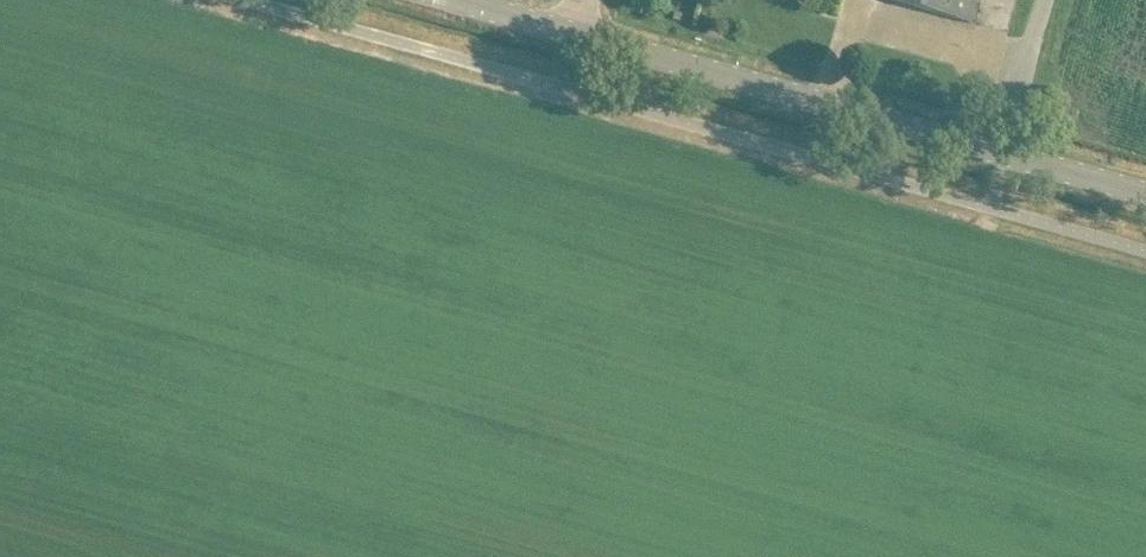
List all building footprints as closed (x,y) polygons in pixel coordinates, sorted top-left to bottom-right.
[(971,24),(978,0),(886,0),(971,24)]
